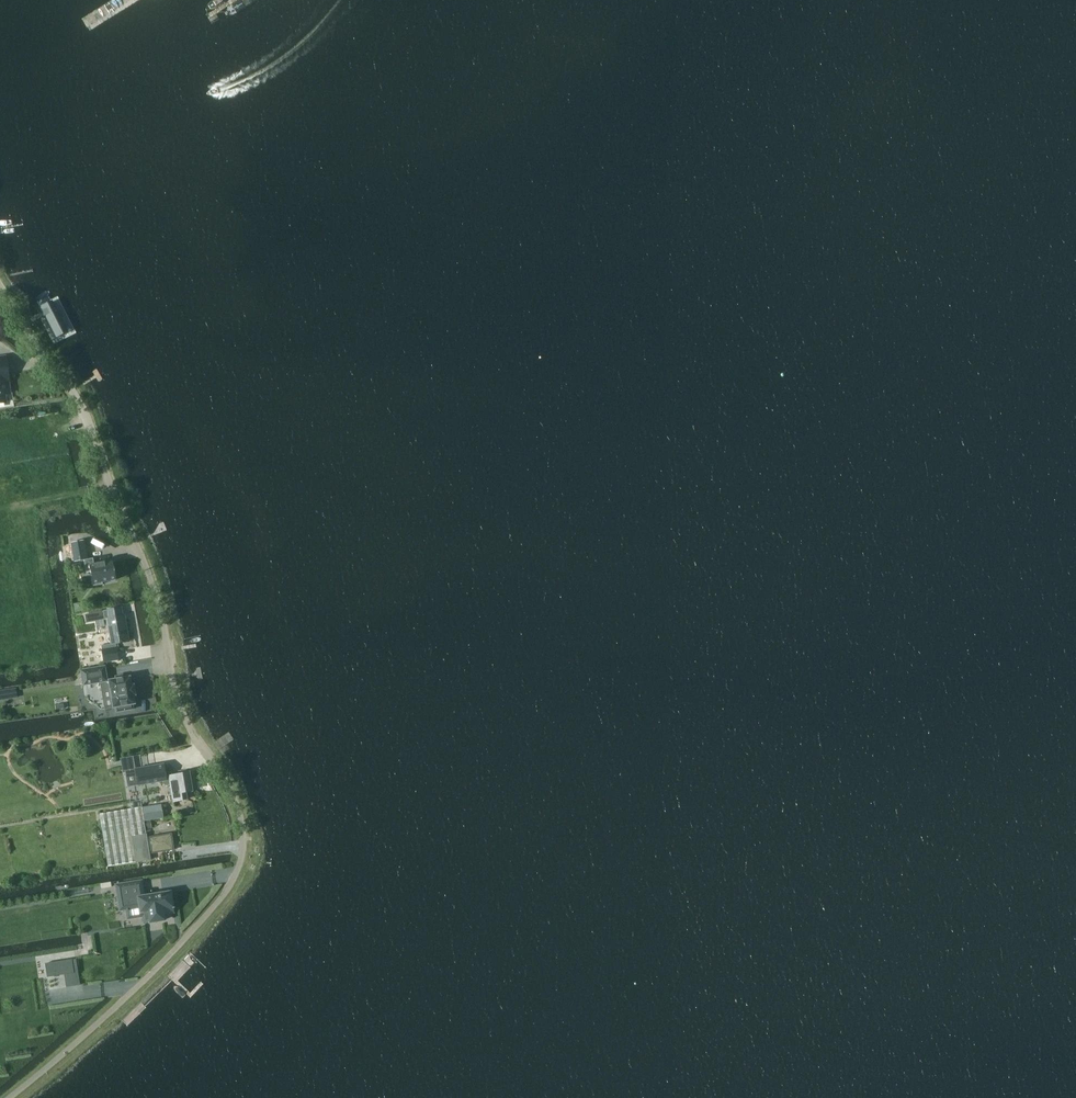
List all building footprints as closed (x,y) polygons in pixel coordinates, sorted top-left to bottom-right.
[(56,299),(39,308),(41,310),(58,343),(61,348),(78,339),(75,334),(58,301),(56,299)] [(5,403),(3,394),(8,394),(5,372),(2,372),(0,359),(0,403),(5,403)] [(104,583),(103,581),(116,579),(113,560),(95,563),(93,562),(93,558),(91,558),(90,557),(88,558),(84,538),(72,541),(75,560),(85,558),(87,571),(92,570),(94,585),(104,583)] [(111,643),(101,644),(104,660),(118,658),(116,643),(129,641),(125,616),(124,616),(122,607),(103,610),(103,611),(105,619),(107,619),(111,643)] [(97,612),(85,614),(86,622),(98,620),(97,612)] [(105,666),(80,670),(83,685),(101,683),(108,681),(108,680),(105,666)] [(108,681),(101,683),(102,692),(110,691),(113,708),(115,707),(116,711),(133,709),(132,705),(135,704),(133,696),(135,696),(134,685),(131,685),(130,677),(108,680),(108,682),(108,681)] [(143,767),(135,768),(136,771),(138,785),(163,781),(164,784),(167,786),(171,785),(174,801),(188,799),(188,797),(189,797),(189,796),(190,796),(191,794),(192,793),(192,792),(192,791),(192,790),(194,790),(192,778),(193,778),(192,775),(191,773),(189,773),(171,776),(166,777),(165,772),(164,763),(143,767)] [(161,804),(141,807),(143,821),(163,817),(161,804)] [(108,866),(150,860),(143,821),(141,807),(99,814),(108,866)] [(154,854),(176,850),(174,834),(152,838),(154,854)] [(142,880),(115,884),(120,911),(127,910),(141,908),(142,916),(144,924),(166,921),(165,914),(175,913),(171,891),(145,895),(142,880)] [(70,960),(78,959),(75,943),(67,945),(70,960)] [(63,956),(37,960),(39,973),(65,969),(63,956)]
